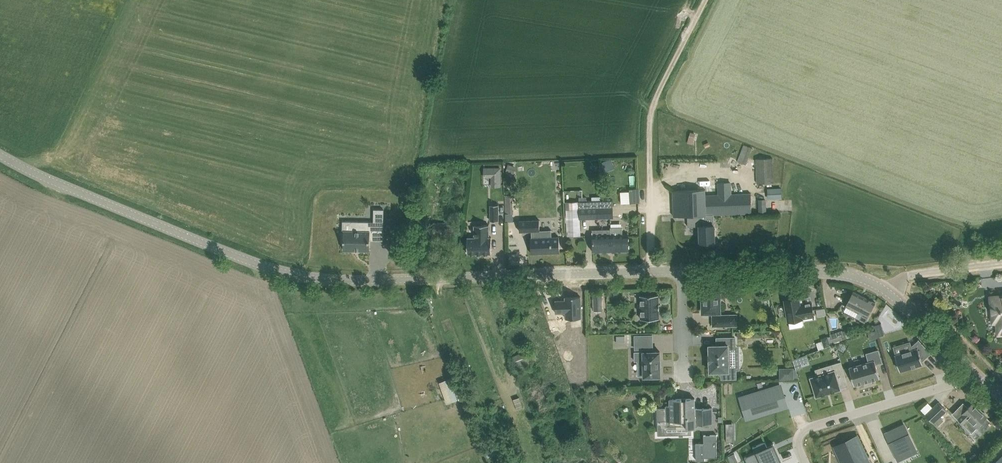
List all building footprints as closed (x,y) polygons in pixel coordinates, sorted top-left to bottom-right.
[(693,144),(696,133),(691,132),(687,142),(693,144)] [(744,145),(737,161),(742,163),(749,147),(744,145)] [(773,158),(756,159),(757,183),(774,182),(773,158)] [(508,164),(506,171),(514,173),(516,166),(508,164)] [(492,177),(492,182),(492,186),(502,186),(502,182),(501,167),(484,167),(484,177),(492,177)] [(767,188),(768,198),(781,197),(781,187),(767,188)] [(630,189),(630,191),(631,203),(638,202),(640,202),(640,189),(639,188),(638,188),(630,189)] [(714,215),(714,214),(752,213),(751,193),(706,195),(706,189),(673,190),(674,216),(688,216),(688,226),(696,226),(696,216),(714,215)] [(579,201),(573,201),(566,202),(566,231),(581,231),(581,218),(596,218),(596,207),(601,207),(601,200),(602,200),(601,196),(592,196),(592,201),(587,201),(587,196),(579,197),(579,201)] [(766,199),(759,199),(759,212),(767,212),(766,199)] [(601,207),(596,207),(596,218),(613,217),(612,200),(602,200),(601,200),(601,207)] [(499,205),(491,205),(491,221),(499,221),(499,205)] [(344,250),(370,250),(370,240),(383,241),(384,209),(375,209),(375,222),(351,222),(351,231),(345,231),(344,231),(344,234),(342,234),(342,242),(344,242),(344,250)] [(696,226),(700,226),(700,242),(715,242),(714,215),(696,216),(696,226)] [(531,237),(531,238),(532,253),(553,252),(561,252),(561,237),(560,232),(553,233),(553,228),(540,229),(539,219),(518,220),(519,230),(532,230),(532,237),(531,237)] [(433,224),(433,238),(445,238),(445,224),(433,224)] [(448,227),(447,238),(448,238),(457,238),(457,224),(448,224),(448,227)] [(489,237),(489,225),(474,225),(474,237),(468,237),(468,253),(492,253),(492,237),(489,237)] [(629,235),(623,235),(623,226),(611,227),(611,229),(611,251),(629,251),(629,235)] [(611,251),(611,229),(593,229),(593,236),(593,252),(611,251)] [(703,304),(703,312),(714,312),(714,315),(713,315),(713,326),(737,325),(737,314),(720,315),(720,312),(720,288),(702,288),(702,298),(700,298),(701,304),(703,304)] [(876,302),(854,291),(846,305),(863,314),(860,320),(865,322),(876,302)] [(641,319),(642,319),(659,318),(659,309),(660,309),(660,304),(659,304),(659,294),(641,295),(641,319)] [(991,296),(993,322),(997,322),(998,334),(1001,333),(1001,295),(991,296)] [(566,318),(582,318),(581,296),(566,297),(566,301),(563,301),(563,300),(556,301),(556,313),(566,313),(566,318)] [(785,299),(789,321),(803,318),(802,317),(814,315),(812,302),(800,304),(799,297),(785,299)] [(885,334),(882,323),(875,324),(878,336),(885,334)] [(830,334),(833,342),(848,338),(845,329),(830,334)] [(653,348),(652,335),(635,336),(636,349),(653,348)] [(821,338),(822,341),(825,347),(831,345),(828,337),(828,336),(821,338)] [(717,345),(709,345),(710,371),(722,371),(722,378),(736,378),(736,368),(729,369),(728,347),(735,346),(735,337),(717,338),(717,345)] [(932,353),(919,339),(919,340),(912,346),(913,349),(895,355),(897,359),(895,360),(897,367),(899,366),(900,371),(923,364),(922,361),(931,353),(932,354),(932,353)] [(882,362),(879,350),(867,353),(869,362),(849,368),(855,385),(880,377),(876,364),(882,362)] [(512,357),(515,366),(517,372),(521,370),(520,368),(531,363),(527,351),(512,357)] [(635,361),(644,361),(644,376),(652,376),(652,378),(659,378),(659,376),(661,376),(660,351),(635,352),(635,361)] [(802,363),(800,357),(793,359),(797,369),(803,367),(802,363)] [(832,364),(834,370),(811,378),(817,397),(841,389),(839,382),(847,379),(841,361),(832,364)] [(440,378),(449,402),(457,399),(449,375),(440,378)] [(760,405),(762,415),(788,408),(786,398),(791,397),(788,386),(748,395),(751,407),(760,405)] [(523,408),(519,397),(513,399),(517,410),(523,408)] [(695,398),(670,399),(670,405),(666,405),(667,415),(669,415),(669,421),(675,421),(676,429),(696,428),(696,424),(713,424),(713,408),(695,408),(695,398)] [(939,402),(931,410),(928,406),(922,411),(926,415),(934,423),(947,410),(939,402)] [(968,420),(973,424),(974,423),(978,426),(987,416),(973,403),(958,418),(964,424),(968,420)] [(913,453),(904,424),(885,430),(894,459),(913,453)] [(717,457),(717,435),(704,435),(704,457),(717,457)] [(837,450),(843,462),(857,462),(868,458),(858,438),(843,445),(844,446),(837,450)] [(776,450),(770,452),(768,447),(765,441),(753,447),(756,453),(752,456),(755,462),(782,462),(776,450)] [(496,447),(486,450),(488,458),(498,454),(496,447)] [(735,454),(729,456),(732,462),(734,462),(738,461),(735,454)]
